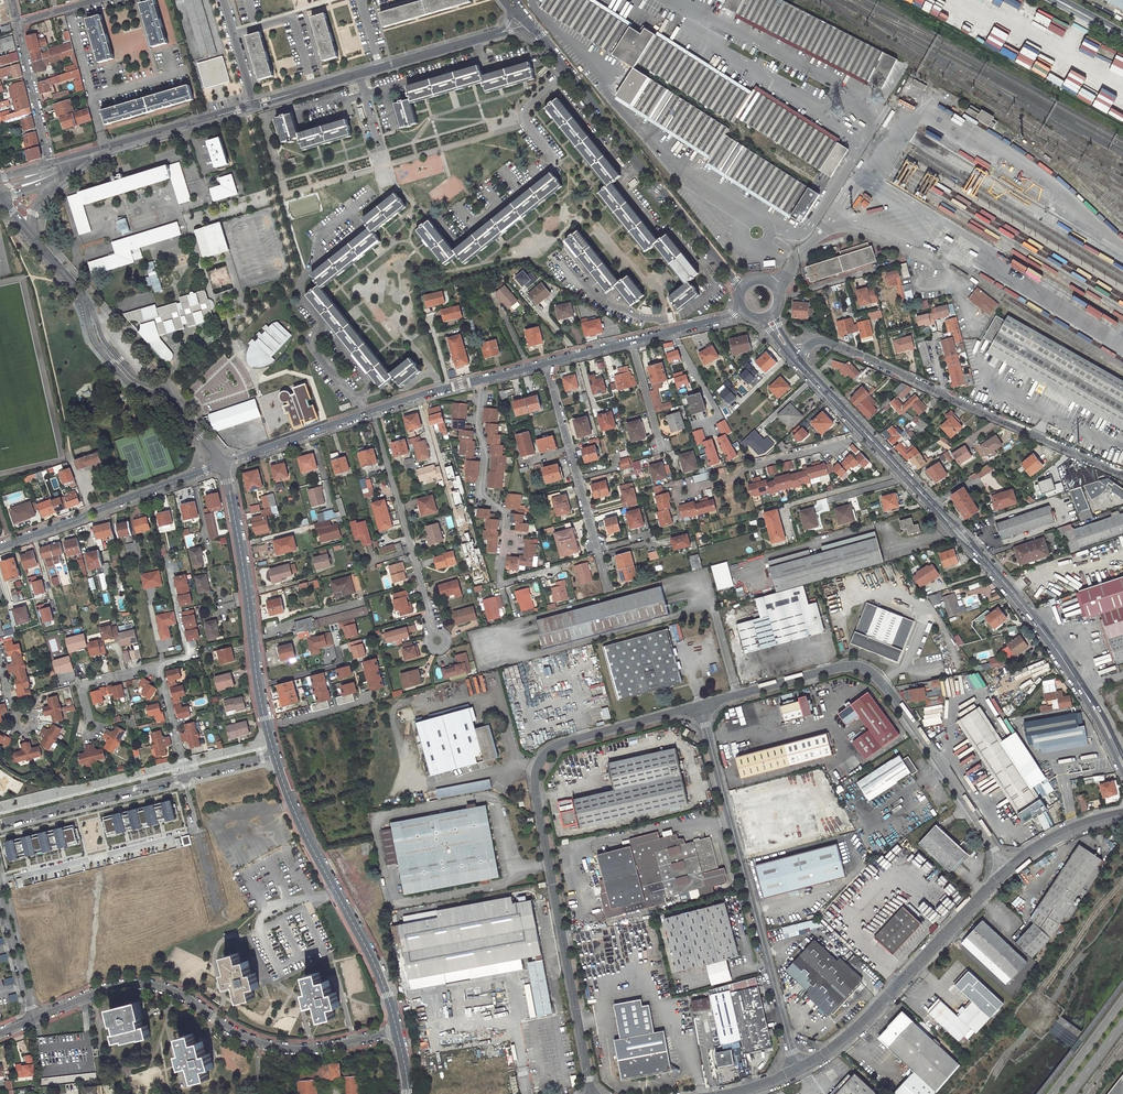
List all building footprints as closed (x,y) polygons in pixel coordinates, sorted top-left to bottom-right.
[(203,56),(218,52),(202,0),(186,0),(203,56)] [(380,12),(384,26),(472,0),(471,0),(422,0),(417,1),(417,0),(413,0),(414,2),(402,6),(401,3),(397,4),(398,7),(380,12)] [(589,0),(545,0),(540,8),(634,69),(634,68),(638,62),(733,123),(737,117),(751,95),(648,29),(644,35),(589,0)] [(737,14),(744,0),(728,0),(727,1),(724,7),(737,14)] [(782,0),(744,0),(737,14),(803,48),(818,19),(782,0)] [(1048,31),(1048,30),(1065,38),(1071,24),(1017,0),(1005,0),(1001,10),(1048,31)] [(1122,11),(1122,0),(1103,0),(1122,11)] [(147,21),(152,37),(149,37),(150,42),(153,42),(156,49),(170,45),(156,2),(143,6),(146,16),(143,16),(144,22),(147,21)] [(946,3),(939,15),(954,23),(961,11),(946,3)] [(326,13),(312,16),(315,24),(311,25),(312,29),(316,28),(320,44),(317,45),(318,49),(321,48),(325,60),(339,56),(326,13)] [(95,36),(100,52),(97,53),(98,58),(102,57),(104,64),(118,60),(104,17),(90,21),(93,31),(90,32),(92,37),(95,36)] [(959,18),(955,24),(969,33),(973,26),(959,18)] [(882,89),(897,60),(818,19),(803,48),(882,89)] [(1015,62),(1032,71),(1043,49),(1027,41),(1026,43),(994,28),(986,45),(1016,60),(1015,62)] [(63,31),(65,40),(72,38),(70,29),(63,31)] [(262,32),(248,36),(250,43),(247,44),(248,48),(251,47),(255,62),(252,63),(253,67),(256,66),(260,79),(274,75),(262,32)] [(27,35),(30,50),(40,48),(40,46),(48,44),(47,42),(46,39),(41,40),(39,41),(37,33),(27,35)] [(13,39),(12,34),(0,38),(0,42),(1,42),(13,39)] [(2,49),(15,45),(13,39),(1,42),(2,49)] [(73,41),(49,48),(49,51),(71,44),(74,43),(73,41)] [(30,50),(33,61),(43,58),(75,48),(74,43),(71,44),(49,51),(46,51),(47,53),(42,54),(40,48),(30,50)] [(46,69),(45,62),(76,52),(75,48),(43,58),(33,61),(35,72),(46,69)] [(3,63),(13,60),(12,56),(8,57),(8,54),(2,55),(3,63)] [(1122,73),(1122,57),(1118,54),(1111,66),(1122,73)] [(224,56),(199,63),(205,88),(231,80),(224,56)] [(1065,85),(1068,78),(1095,78),(1074,68),(1071,76),(1070,65),(1058,59),(1050,78),(1065,85)] [(410,103),(481,82),(482,86),(483,86),(485,92),(533,79),(531,72),(532,72),(531,67),(529,67),(528,62),(480,76),(480,75),(481,75),(480,71),(479,71),(477,65),(405,86),(407,92),(406,93),(407,97),(408,97),(409,99),(403,101),(402,100),(398,101),(398,102),(392,104),(399,128),(405,126),(406,127),(411,126),(410,124),(416,123),(410,103)] [(22,74),(20,70),(19,63),(0,68),(0,75),(11,72),(13,76),(22,74)] [(1036,65),(1032,71),(1047,79),(1050,73),(1036,65)] [(38,81),(40,94),(50,91),(48,85),(75,77),(75,75),(76,74),(77,79),(78,85),(84,84),(80,68),(47,78),(47,79),(38,81)] [(634,69),(617,96),(712,156),(726,134),(729,129),(634,68),(634,69)] [(928,86),(916,78),(913,83),(925,90),(928,86)] [(77,90),(85,88),(84,84),(78,85),(77,79),(75,79),(77,90)] [(12,97),(26,93),(23,81),(17,82),(12,83),(13,86),(14,90),(9,91),(10,95),(7,96),(8,98),(10,97),(12,97)] [(105,125),(191,99),(188,86),(178,89),(177,86),(172,88),(172,90),(156,95),(156,92),(150,94),(151,96),(138,100),(137,98),(132,99),(133,102),(117,106),(116,104),(111,106),(111,108),(101,111),(105,125)] [(832,177),(849,150),(754,90),(751,95),(737,117),(832,177)] [(12,97),(16,110),(30,107),(26,93),(12,97)] [(596,193),(643,251),(648,247),(649,248),(652,245),(683,283),(666,296),(670,301),(669,302),(672,305),(673,305),(677,310),(697,294),(693,289),(694,288),(691,285),(690,286),(686,281),(688,279),(689,280),(692,277),(692,276),(696,272),(665,234),(660,237),(660,236),(656,239),(657,240),(656,240),(609,182),(610,182),(611,182),(614,180),(613,179),(618,175),(556,97),(551,101),(550,100),(547,103),(548,104),(542,108),(604,185),(601,188),(602,189),(596,193)] [(70,99),(54,104),(58,116),(62,115),(74,111),(70,99)] [(999,120),(972,104),(968,111),(995,127),(999,120)] [(0,115),(0,120),(31,112),(30,107),(16,110),(10,112),(0,115)] [(66,127),(84,121),(92,118),(88,107),(74,111),(62,115),(66,127)] [(302,150),(350,136),(348,129),(349,129),(348,125),(347,125),(345,119),(297,133),(291,113),(285,115),(285,114),(280,115),(280,116),(274,118),(281,142),(287,140),(288,142),(292,141),(292,139),(298,137),(299,139),(298,139),(299,143),(300,143),(302,150)] [(24,129),(34,126),(31,115),(21,117),(24,129)] [(26,148),(38,145),(36,133),(35,129),(22,132),(26,148)] [(803,222),(820,195),(726,134),(712,156),(708,162),(803,222)] [(219,137),(206,141),(214,168),(227,164),(219,137)] [(29,160),(41,157),(38,145),(26,148),(26,149),(29,160)] [(1053,158),(1036,146),(1033,149),(1051,162),(1053,158)] [(78,194),(66,197),(78,235),(89,231),(81,205),(169,178),(177,204),(189,200),(178,162),(165,166),(165,165),(77,193),(78,194)] [(463,263),(560,185),(556,180),(557,179),(554,176),(553,176),(549,172),(452,249),(428,219),(423,223),(422,222),(419,225),(420,226),(414,230),(437,259),(439,258),(444,264),(455,255),(456,257),(458,256),(463,263)] [(230,174),(218,178),(220,185),(208,189),(212,201),(236,194),(230,174)] [(321,287),(379,240),(375,235),(376,234),(373,231),(404,205),(401,200),(401,199),(398,196),(397,196),(393,192),(361,218),(365,223),(364,224),(367,227),(310,274),(314,278),(313,279),(316,282),(317,282),(319,284),(313,288),(312,287),(309,290),(310,291),(305,295),(375,382),(376,381),(381,387),(392,378),(395,381),(396,381),(400,386),(420,370),(415,365),(416,364),(414,361),(413,362),(408,356),(389,372),(321,287)] [(126,218),(117,221),(122,235),(131,232),(126,218)] [(111,242),(114,254),(87,262),(90,274),(133,261),(132,259),(140,257),(139,252),(138,252),(137,247),(180,234),(176,222),(111,242)] [(219,222),(193,230),(201,258),(227,250),(219,222)] [(562,240),(604,292),(609,288),(610,289),(613,286),(628,305),(633,301),(634,302),(637,299),(637,298),(642,294),(626,274),(621,278),(620,278),(617,280),(576,229),(571,233),(570,233),(567,235),(568,236),(562,240)] [(869,247),(868,242),(839,252),(841,257),(806,268),(808,274),(806,275),(807,278),(810,278),(811,283),(877,262),(872,247),(869,247)] [(154,261),(145,264),(154,293),(163,290),(154,261)] [(856,272),(878,265),(878,262),(855,270),(856,272)] [(910,276),(907,263),(901,265),(904,278),(910,276)] [(888,278),(886,279),(888,287),(898,284),(903,304),(907,302),(901,279),(899,270),(887,274),(888,278)] [(523,288),(532,281),(524,271),(515,278),(523,288)] [(535,289),(529,295),(537,305),(550,294),(540,283),(534,288),(535,289)] [(913,292),(911,285),(904,287),(906,294),(913,292)] [(518,301),(505,286),(500,290),(497,293),(510,309),(518,301)] [(998,303),(977,287),(968,299),(989,315),(998,303)] [(857,291),(861,306),(879,301),(876,290),(868,291),(867,289),(867,288),(857,291)] [(159,335),(184,327),(183,323),(187,322),(188,326),(213,319),(204,290),(194,293),(192,296),(188,294),(179,297),(180,302),(177,304),(176,302),(156,308),(155,305),(123,314),(129,321),(130,321),(131,320),(134,320),(136,320),(139,322),(141,322),(141,325),(141,327),(141,329),(140,331),(138,332),(156,353),(153,341),(160,339),(159,335)] [(443,292),(425,296),(427,306),(433,304),(434,306),(437,305),(446,303),(443,292)] [(808,304),(795,302),(794,317),(807,319),(808,304)] [(570,304),(556,308),(559,320),(573,316),(570,304)] [(453,319),(463,316),(459,305),(442,310),(445,321),(450,319),(450,320),(453,319)] [(948,305),(932,309),(934,313),(935,319),(940,318),(939,317),(950,314),(948,305)] [(868,313),(870,320),(883,317),(881,310),(868,313)] [(928,324),(932,323),(932,325),(936,324),(935,319),(934,313),(918,317),(920,326),(928,324)] [(1009,315),(1006,321),(997,315),(984,338),(993,343),(990,348),(1122,424),(1122,380),(1009,315)] [(600,317),(587,320),(590,333),(603,331),(600,317)] [(955,333),(957,342),(963,341),(956,318),(945,321),(946,326),(952,324),(954,329),(955,333)] [(853,326),(851,319),(845,321),(848,334),(859,331),(857,325),(853,326)] [(254,367),(252,367),(251,368),(253,369),(256,369),(260,369),(262,368),(265,367),(268,366),(271,364),(276,361),(281,355),(284,351),(287,346),(289,343),(290,340),(291,335),(291,331),(290,329),(290,327),(289,326),(288,324),(286,323),(284,322),(282,321),(279,321),(276,322),(275,322),(276,322),(275,323),(288,335),(289,335),(286,339),(284,337),(281,341),(282,342),(279,346),(278,344),(274,348),(276,349),(272,353),(271,352),(268,355),(269,356),(273,360),(271,362),(268,364),(265,365),(262,366),(260,367),(258,367),(256,367),(254,367)] [(845,321),(838,322),(841,336),(848,334),(845,321)] [(874,335),(870,321),(859,324),(863,338),(874,335)] [(247,344),(249,346),(247,350),(246,354),(245,356),(245,359),(245,361),(247,364),(248,366),(251,368),(252,367),(254,367),(256,367),(258,367),(260,367),(262,366),(265,365),(268,364),(271,362),(273,360),(269,356),(268,355),(271,352),(272,353),(276,349),(274,348),(278,344),(279,346),(282,342),(281,341),(284,337),(286,339),(289,335),(288,335),(275,323),(276,322),(275,322),(274,322),(270,324),(267,328),(264,325),(260,329),(264,332),(260,335),(257,332),(254,336),(257,339),(254,342),(251,339),(247,344)] [(540,328),(526,331),(530,346),(544,343),(540,328)] [(747,334),(730,338),(734,352),(749,349),(747,341),(748,341),(747,334)] [(471,364),(463,335),(450,338),(458,367),(471,364)] [(912,337),(893,342),(896,352),(906,349),(906,351),(915,348),(912,337)] [(926,342),(925,337),(917,339),(918,345),(920,344),(925,366),(933,364),(927,342),(926,342)] [(171,352),(160,339),(153,341),(156,353),(162,360),(163,361),(165,362),(167,362),(169,362),(170,361),(172,359),(172,357),(172,355),(172,353),(171,352)] [(965,384),(953,339),(942,342),(954,387),(965,384)] [(483,345),(487,358),(501,354),(497,341),(483,345)] [(711,344),(698,351),(705,363),(718,356),(711,344)] [(990,348),(988,353),(1122,430),(1122,424),(990,348)] [(767,350),(756,359),(766,369),(776,360),(767,350)] [(682,378),(673,351),(666,353),(675,380),(682,378)] [(843,364),(834,360),(832,365),(839,368),(843,364)] [(860,373),(849,362),(846,365),(843,364),(839,368),(842,369),(844,367),(855,378),(856,377),(860,373)] [(662,363),(648,367),(653,383),(666,379),(662,363)] [(870,371),(876,374),(878,372),(867,366),(860,373),(856,377),(860,381),(870,371)] [(615,376),(619,389),(633,385),(632,380),(629,372),(624,373),(620,375),(615,376)] [(575,373),(563,376),(567,389),(579,386),(575,373)] [(596,374),(591,375),(595,393),(607,389),(603,373),(597,375),(596,374)] [(781,375),(770,385),(779,395),(790,385),(781,375)] [(288,402),(289,401),(290,404),(283,406),(286,414),(290,413),(296,429),(305,426),(303,421),(306,420),(307,423),(319,419),(307,383),(294,388),(296,394),(292,395),(291,393),(290,392),(288,391),(285,391),(283,392),(281,394),(280,396),(280,399),(281,400),(283,401),(285,402),(287,402),(288,402)] [(904,383),(897,391),(901,395),(910,386),(904,383)] [(904,399),(913,391),(914,388),(910,386),(901,395),(900,396),(904,399)] [(506,395),(515,392),(514,387),(505,390),(504,389),(500,390),(502,398),(506,397),(506,395)] [(867,399),(871,395),(864,388),(852,400),(858,407),(867,399)] [(700,392),(687,396),(693,412),(706,408),(700,392)] [(541,407),(538,394),(526,397),(530,410),(541,407)] [(650,396),(654,410),(662,408),(658,394),(650,396)] [(517,413),(530,410),(526,397),(514,400),(517,413)] [(920,401),(916,397),(904,407),(896,399),(893,403),(904,415),(906,413),(913,407),(920,401)] [(893,403),(888,398),(881,404),(886,409),(891,405),(893,403)] [(255,399),(209,415),(215,431),(260,415),(255,399)] [(869,418),(878,411),(867,399),(858,407),(869,418)] [(455,418),(466,419),(468,402),(454,401),(452,418),(455,418)] [(921,415),(928,409),(920,401),(913,407),(921,415)] [(790,402),(778,413),(789,425),(801,414),(790,402)] [(888,410),(892,406),(891,405),(886,409),(881,414),(883,416),(889,411),(888,410)] [(454,451),(444,417),(443,412),(441,406),(429,409),(433,426),(437,425),(436,423),(438,422),(441,431),(443,431),(444,434),(445,434),(447,439),(442,441),(447,455),(450,454),(449,452),(454,451)] [(499,407),(485,406),(484,421),(488,421),(498,422),(499,407)] [(823,410),(812,420),(822,431),(833,421),(823,410)] [(603,411),(597,413),(602,429),(615,425),(611,411),(604,413),(603,411)] [(668,415),(673,431),(685,427),(679,411),(668,415)] [(956,416),(953,412),(947,417),(951,421),(943,428),(953,439),(964,429),(960,424),(954,418),(956,416)] [(418,413),(405,416),(409,430),(421,426),(418,413)] [(915,423),(917,420),(906,413),(904,415),(915,422),(915,423)] [(587,415),(575,419),(579,435),(591,432),(587,415)] [(960,424),(962,422),(956,416),(954,418),(960,424)] [(461,428),(470,429),(471,423),(466,423),(466,419),(455,418),(454,427),(461,428)] [(627,423),(632,440),(644,437),(639,419),(632,421),(627,423)] [(498,422),(488,421),(487,431),(490,432),(498,432),(499,422),(498,422)] [(930,426),(921,421),(919,425),(925,430),(930,426)] [(800,425),(791,434),(801,444),(810,435),(800,425)] [(921,430),(926,433),(927,431),(925,430),(919,425),(916,428),(913,430),(910,433),(905,438),(908,441),(904,445),(902,443),(898,448),(910,461),(913,459),(921,454),(910,439),(921,430)] [(908,431),(907,430),(902,435),(895,427),(891,431),(895,436),(890,440),(895,445),(900,440),(902,442),(905,438),(910,433),(908,431)] [(470,429),(461,428),(460,438),(461,438),(473,439),(474,429),(470,429)] [(529,430),(517,433),(522,454),(535,451),(529,430)] [(767,436),(764,439),(755,430),(741,443),(746,448),(749,446),(761,458),(775,444),(767,436)] [(500,443),(501,433),(498,432),(490,432),(489,442),(492,442),(500,443)] [(554,435),(537,440),(541,451),(557,447),(554,435)] [(1005,446),(999,437),(984,447),(989,456),(1005,446)] [(461,438),(460,453),(467,454),(474,454),(475,439),(473,439),(461,438)] [(405,439),(392,443),(395,456),(409,452),(405,439)] [(778,443),(784,449),(789,448),(782,439),(778,443)] [(953,449),(942,441),(939,442),(951,451),(953,449)] [(493,452),(503,453),(504,443),(500,443),(492,442),(492,452),(493,452)] [(596,442),(582,446),(586,460),(599,457),(596,442)] [(852,445),(858,451),(861,449),(855,442),(852,445)] [(732,443),(706,451),(711,470),(738,462),(732,443)] [(975,458),(968,446),(956,454),(963,465),(975,458)] [(360,452),(364,468),(372,466),(372,465),(378,463),(373,448),(360,452)] [(78,468),(101,459),(98,451),(74,459),(78,468)] [(333,460),(341,457),(339,451),(332,453),(333,460)] [(693,451),(680,455),(685,471),(698,467),(693,451)] [(861,461),(866,466),(872,460),(863,451),(858,457),(861,461)] [(505,471),(506,454),(503,453),(493,452),(492,469),(503,471),(505,471)] [(858,457),(853,452),(845,460),(851,467),(854,465),(856,466),(861,461),(858,457)] [(955,460),(950,452),(946,455),(951,463),(955,460)] [(303,472),(317,468),(314,456),(314,454),(299,457),(303,472)] [(475,459),(476,455),(474,454),(467,454),(467,456),(466,458),(468,459),(467,467),(479,468),(480,459),(475,459)] [(929,460),(927,457),(924,459),(921,454),(913,459),(916,465),(917,464),(921,470),(930,464),(929,463),(928,464),(926,461),(929,460)] [(341,457),(333,460),(337,473),(350,469),(346,456),(341,457)] [(407,468),(411,467),(414,477),(418,476),(416,468),(414,461),(413,456),(405,459),(407,468)] [(623,468),(631,465),(629,456),(620,458),(621,462),(619,463),(621,468),(623,468)] [(1044,468),(1035,457),(1023,465),(1033,477),(1044,468)] [(817,459),(821,473),(822,478),(832,476),(828,461),(822,462),(821,458),(817,459)] [(809,466),(812,476),(821,473),(817,459),(813,460),(814,464),(809,466)] [(851,467),(845,460),(842,463),(840,461),(834,467),(842,476),(851,467)] [(275,479),(288,475),(285,461),(271,465),(275,479)] [(558,462),(543,466),(547,480),(562,476),(561,476),(559,465),(558,462)] [(662,462),(650,465),(654,480),(666,477),(662,462)] [(800,469),(803,480),(808,479),(808,481),(813,479),(812,476),(809,466),(808,462),(803,464),(804,468),(800,469)] [(60,472),(64,483),(74,479),(70,468),(63,470),(61,463),(53,466),(55,473),(60,472)] [(950,476),(942,463),(929,471),(933,477),(934,476),(939,483),(950,476)] [(441,466),(449,496),(453,495),(445,464),(441,466)] [(991,466),(973,478),(975,482),(981,478),(982,480),(997,471),(991,466)] [(478,477),(479,468),(467,467),(466,475),(468,476),(468,480),(477,481),(477,476),(478,477)] [(1081,487),(1111,477),(1091,467),(1064,477),(1069,491),(1081,487)] [(502,487),(503,471),(492,469),(490,469),(489,486),(502,487)] [(803,480),(800,469),(792,472),(795,483),(795,484),(803,482),(803,480)] [(28,479),(43,474),(42,472),(41,470),(27,475),(28,479)] [(694,483),(710,479),(708,470),(692,475),(694,483)] [(784,473),(787,485),(795,483),(792,472),(791,470),(784,473)] [(259,471),(245,474),(248,488),(262,485),(259,471)] [(757,475),(762,492),(766,491),(766,489),(771,487),(768,479),(768,477),(763,478),(761,473),(757,475)] [(777,477),(779,487),(786,486),(787,485),(784,473),(776,475),(777,477)] [(749,482),(752,493),(757,491),(757,493),(762,492),(757,475),(753,476),(754,480),(749,482)] [(768,479),(771,487),(772,491),(780,488),(779,487),(777,477),(768,479)] [(596,495),(610,492),(607,478),(593,482),(595,490),(596,495)] [(1103,492),(1105,493),(1109,486),(1112,488),(1111,490),(1115,493),(1116,491),(1122,495),(1121,497),(1120,497),(1122,500),(1122,488),(1109,478),(1085,486),(1092,498),(1103,492)] [(360,482),(365,498),(375,495),(371,479),(360,482)] [(1065,492),(1062,483),(1055,485),(1053,479),(1039,482),(1043,494),(1048,493),(1049,496),(1065,492)] [(638,502),(631,481),(622,483),(624,489),(622,489),(624,494),(620,495),(623,506),(638,502)] [(653,493),(663,490),(661,483),(651,486),(653,493)] [(322,485),(308,489),(313,506),(324,503),(321,491),(323,490),(322,485)] [(1069,491),(1079,514),(1090,509),(1081,487),(1069,491)] [(979,511),(965,488),(952,497),(967,519),(979,511)] [(663,490),(653,493),(655,501),(667,498),(668,498),(666,489),(663,490)] [(571,510),(566,493),(561,494),(560,491),(549,494),(552,505),(556,504),(558,513),(571,510)] [(67,507),(79,502),(76,492),(74,493),(64,497),(67,507)] [(219,492),(207,494),(210,507),(215,505),(220,504),(221,504),(219,492)] [(520,508),(522,493),(508,492),(507,507),(517,508),(520,508)] [(1015,504),(1012,492),(993,498),(997,510),(1015,504)] [(276,506),(273,493),(267,494),(262,495),(265,507),(270,506),(270,507),(276,506)] [(703,496),(706,510),(716,507),(713,497),(708,499),(706,494),(703,496)] [(895,494),(882,497),(885,510),(899,507),(895,494)] [(432,495),(418,498),(420,504),(417,504),(420,515),(437,511),(432,495)] [(694,503),(697,512),(706,510),(703,496),(698,497),(700,501),(694,503)] [(56,511),(67,507),(64,497),(61,497),(52,500),(54,505),(56,511)] [(657,509),(667,507),(669,506),(667,498),(655,501),(657,509)] [(30,499),(10,507),(14,518),(23,515),(24,517),(29,515),(35,513),(30,499)] [(52,506),(50,499),(37,503),(42,516),(56,511),(54,505),(52,506)] [(199,515),(195,500),(191,501),(188,502),(182,504),(185,518),(199,515)] [(377,500),(372,501),(381,533),(386,532),(385,528),(392,526),(385,500),(378,501),(377,500)] [(697,512),(694,503),(693,500),(686,502),(689,513),(689,515),(697,512)] [(338,503),(341,515),(346,514),(342,501),(338,503)] [(689,513),(686,502),(678,504),(681,515),(689,513)] [(260,509),(258,503),(250,505),(252,511),(260,509)] [(341,515),(338,503),(333,504),(336,516),(341,515)] [(849,505),(834,509),(838,524),(855,519),(852,509),(850,509),(849,505)] [(1055,522),(1050,506),(997,524),(1002,539),(1055,522)] [(490,508),(479,507),(478,516),(487,517),(495,518),(495,513),(490,512),(490,508)] [(643,524),(639,507),(626,510),(629,523),(634,522),(635,526),(643,524)] [(658,518),(669,514),(667,507),(657,509),(656,510),(658,518)] [(812,507),(798,510),(803,529),(816,525),(812,507)] [(523,522),(524,513),(525,513),(526,509),(520,508),(517,508),(516,512),(513,512),(512,520),(518,521),(523,522)] [(778,508),(765,512),(772,542),(785,538),(778,508)] [(330,518),(334,517),(332,509),(319,513),(321,520),(330,518)] [(1081,521),(1094,516),(1090,509),(1079,514),(1081,521)] [(160,525),(173,522),(170,510),(165,511),(162,512),(158,513),(160,525)] [(134,520),(137,532),(149,529),(146,517),(145,517),(144,513),(135,516),(136,520),(134,520)] [(205,514),(210,533),(214,533),(210,513),(205,514)] [(660,526),(671,522),(669,514),(658,518),(660,526)] [(617,515),(607,518),(610,531),(621,528),(617,515)] [(265,522),(265,521),(264,517),(255,519),(257,528),(258,530),(266,528),(266,524),(267,524),(267,522),(265,522)] [(487,527),(498,529),(499,518),(495,518),(487,517),(486,527),(487,527)] [(911,517),(898,520),(901,527),(906,526),(909,533),(920,531),(918,523),(913,524),(911,517)] [(321,539),(332,536),(333,537),(341,535),(338,523),(331,524),(330,518),(321,520),(315,522),(317,527),(325,525),(325,528),(318,529),(321,539)] [(365,521),(357,523),(357,520),(350,522),(354,536),(359,535),(360,537),(362,536),(364,544),(371,542),(365,521)] [(119,536),(132,533),(130,521),(117,524),(119,536)] [(517,530),(528,531),(529,522),(523,522),(518,521),(517,530)] [(1067,526),(1068,531),(1074,530),(1082,527),(1080,521),(1067,526)] [(111,522),(94,527),(97,539),(104,537),(104,540),(108,539),(107,536),(114,534),(111,522)] [(432,544),(443,541),(442,535),(439,526),(438,523),(427,526),(429,530),(432,544)] [(567,528),(555,531),(562,554),(573,550),(579,549),(573,527),(567,528)] [(498,530),(487,529),(484,529),(484,537),(488,537),(487,551),(496,552),(498,530)] [(648,538),(652,537),(650,529),(643,531),(645,539),(648,538)] [(807,549),(766,560),(774,590),(881,561),(873,531),(819,546),(821,552),(808,555),(807,549)] [(687,533),(672,538),(674,548),(690,544),(687,533)] [(280,552),(297,548),(294,534),(277,539),(280,552)] [(355,540),(361,539),(362,545),(364,544),(362,536),(360,537),(359,535),(354,536),(355,540)] [(66,542),(69,556),(77,554),(82,553),(78,539),(66,542)] [(1048,555),(1043,539),(1016,549),(1021,564),(1048,555)] [(136,552),(134,541),(126,543),(127,548),(130,548),(131,553),(136,552)] [(380,555),(402,548),(400,542),(379,549),(380,555)] [(532,564),(534,543),(533,543),(526,542),(525,556),(520,555),(520,557),(519,563),(532,564)] [(61,543),(40,548),(43,558),(48,557),(50,564),(61,561),(58,554),(64,553),(61,543)] [(202,548),(191,550),(194,566),(205,564),(202,548)] [(649,552),(650,559),(659,556),(657,549),(649,552)] [(954,549),(938,554),(942,566),(957,562),(954,550),(955,550),(954,549)] [(25,568),(38,564),(34,551),(28,553),(29,554),(21,556),(25,568)] [(111,553),(113,561),(120,560),(118,551),(111,553)] [(447,564),(456,562),(453,551),(443,554),(444,555),(435,558),(438,568),(447,566),(447,564)] [(631,551),(617,555),(624,580),(638,576),(631,551)] [(87,555),(91,570),(104,567),(101,552),(87,555)] [(317,568),(331,565),(328,554),(327,554),(322,555),(314,557),(317,568)] [(689,556),(692,569),(702,566),(699,554),(689,556)] [(520,557),(507,555),(506,564),(510,564),(509,567),(518,569),(519,563),(520,557)] [(14,558),(2,562),(8,581),(20,578),(14,558)] [(588,560),(575,564),(576,569),(577,569),(581,582),(593,578),(588,560)] [(402,570),(400,562),(389,565),(393,581),(406,578),(404,570),(402,570)] [(711,566),(718,591),(734,587),(728,562),(711,566)] [(282,577),(293,574),(290,564),(270,569),(273,580),(282,577)] [(926,566),(920,569),(928,582),(932,580),(931,578),(937,574),(931,564),(927,567),(926,566)] [(928,582),(920,569),(915,573),(916,574),(911,577),(918,587),(922,584),(923,586),(928,582)] [(161,571),(143,575),(146,588),(151,587),(151,585),(155,584),(157,586),(164,584),(161,571)] [(188,575),(175,577),(179,607),(192,605),(188,575)] [(208,575),(196,577),(200,594),(211,592),(208,575)] [(350,575),(332,580),(335,591),(341,589),(341,588),(343,588),(344,594),(354,591),(350,575)] [(46,593),(42,580),(38,581),(36,576),(29,578),(35,597),(46,593)] [(1079,591),(1088,618),(1101,613),(1118,666),(1122,664),(1122,576),(1079,591)] [(566,582),(565,578),(557,580),(558,585),(552,586),(556,600),(569,596),(565,583),(566,582)] [(458,580),(448,583),(449,584),(440,587),(443,597),(456,593),(457,596),(462,594),(458,580)] [(662,585),(537,619),(545,647),(669,614),(662,585)] [(516,589),(517,594),(518,593),(520,600),(522,609),(534,606),(528,586),(516,589)] [(803,586),(755,599),(760,618),(736,625),(744,654),(824,632),(816,602),(808,604),(803,586)] [(393,598),(396,608),(399,608),(400,613),(412,611),(411,605),(409,605),(408,601),(407,595),(408,595),(407,589),(394,593),(395,598),(393,598)] [(17,590),(11,592),(17,614),(23,612),(17,590)] [(941,593),(928,597),(933,606),(942,603),(940,600),(943,599),(949,617),(967,611),(965,605),(959,607),(955,593),(943,597),(941,593)] [(497,599),(496,595),(483,598),(489,619),(501,615),(496,599),(497,599)] [(281,598),(265,602),(267,608),(268,608),(268,612),(266,613),(267,615),(284,611),(281,598)] [(912,620),(865,602),(850,642),(897,660),(912,620)] [(54,621),(50,607),(45,608),(44,604),(38,605),(43,624),(54,621)] [(354,617),(369,613),(366,604),(312,619),(311,617),(294,622),(297,632),(308,629),(339,621),(354,617)] [(467,620),(478,617),(475,605),(454,611),(457,620),(466,618),(467,620)] [(997,609),(985,618),(993,629),(1005,620),(997,609)] [(176,612),(159,616),(164,639),(172,637),(169,625),(169,623),(171,623),(173,624),(178,623),(176,612)] [(358,634),(354,617),(339,621),(341,627),(343,626),(345,626),(346,630),(348,637),(358,634)] [(218,621),(206,623),(210,639),(221,637),(218,621)] [(111,624),(101,627),(104,639),(104,640),(115,638),(116,639),(121,637),(120,632),(119,627),(112,628),(111,624)] [(414,624),(384,632),(387,641),(395,638),(397,644),(401,643),(400,637),(409,635),(408,630),(416,629),(414,624)] [(128,630),(132,644),(140,642),(136,628),(128,630)] [(667,628),(602,646),(617,700),(681,682),(667,628)] [(297,632),(295,633),(295,635),(297,635),(298,638),(310,635),(308,629),(297,632)] [(132,644),(128,630),(120,632),(121,637),(123,646),(132,644)] [(319,647),(334,643),(331,631),(308,638),(311,649),(319,647)] [(12,655),(22,653),(24,652),(21,643),(15,645),(12,634),(5,637),(8,647),(9,647),(12,655)] [(70,649),(79,647),(80,648),(84,647),(89,646),(89,644),(86,634),(67,639),(70,649)] [(1017,635),(1004,645),(1012,656),(1025,646),(1017,635)] [(952,639),(957,646),(961,645),(955,637),(952,639)] [(90,643),(93,654),(96,654),(96,655),(107,653),(104,640),(104,639),(90,642),(90,643)] [(366,655),(362,643),(361,639),(349,642),(350,647),(352,646),(353,650),(355,658),(366,655)] [(415,649),(414,645),(413,645),(411,640),(402,642),(404,647),(402,647),(405,658),(419,655),(417,649),(415,649)] [(291,644),(276,647),(277,653),(278,653),(279,658),(277,658),(278,660),(294,656),(291,644)] [(223,663),(237,659),(235,653),(233,653),(232,646),(220,649),(214,650),(216,659),(222,657),(223,663)] [(455,666),(444,669),(446,676),(466,671),(463,663),(466,662),(463,652),(455,654),(457,664),(458,665),(455,666)] [(9,668),(23,665),(23,662),(24,661),(22,653),(12,655),(14,660),(12,664),(9,665),(9,668)] [(54,661),(58,673),(61,672),(66,670),(66,669),(75,666),(72,656),(54,661)] [(987,668),(1008,664),(1008,665),(1015,663),(1014,657),(1007,659),(1007,661),(999,662),(998,658),(986,660),(987,668)] [(363,662),(370,692),(385,688),(378,659),(363,662)] [(444,675),(442,677),(446,676),(444,669),(455,666),(458,665),(457,664),(440,668),(443,673),(444,675)] [(17,673),(18,679),(28,676),(25,667),(24,667),(23,665),(9,668),(10,672),(14,671),(17,673)] [(336,669),(338,680),(353,677),(351,666),(336,669)] [(510,703),(518,703),(517,667),(509,667),(510,703)] [(169,671),(171,679),(172,680),(170,680),(171,684),(173,684),(174,688),(179,687),(177,678),(183,677),(181,668),(169,671)] [(418,683),(414,669),(400,673),(404,687),(418,683)] [(236,684),(233,672),(217,676),(219,687),(227,685),(228,686),(236,684)] [(301,686),(319,681),(318,679),(325,677),(324,672),(299,678),(301,686)] [(18,679),(20,688),(18,689),(20,697),(28,695),(26,687),(32,686),(30,676),(28,676),(18,679)] [(140,683),(147,688),(144,693),(152,698),(158,688),(150,683),(151,681),(144,677),(140,683)] [(904,701),(918,699),(924,698),(925,705),(942,702),(938,678),(930,679),(931,690),(923,692),(922,687),(902,690),(904,701)] [(299,702),(294,680),(281,683),(278,684),(279,689),(283,689),(287,705),(299,702)] [(336,697),(338,705),(355,701),(353,694),(358,693),(355,682),(341,686),(343,696),(336,697)] [(116,692),(117,698),(126,696),(123,684),(115,686),(115,684),(111,685),(112,693),(116,692)] [(93,692),(96,703),(105,701),(104,695),(112,693),(111,685),(102,688),(102,689),(93,692)] [(174,688),(176,696),(174,697),(175,701),(183,700),(182,695),(188,694),(185,685),(179,687),(174,688)] [(1041,701),(1055,699),(1057,707),(1067,706),(1066,697),(1059,698),(1058,691),(1052,692),(1051,685),(1039,688),(1041,701)] [(867,691),(833,715),(858,749),(892,725),(867,691)] [(47,712),(60,708),(60,705),(61,705),(59,696),(49,698),(51,704),(49,706),(45,707),(47,712)] [(226,700),(228,709),(238,707),(238,709),(239,710),(248,708),(245,696),(236,698),(226,700)] [(67,706),(65,707),(66,713),(75,710),(74,704),(71,705),(70,699),(66,700),(67,706)] [(784,721),(802,716),(800,707),(798,699),(779,704),(784,721)] [(181,719),(186,717),(190,717),(194,716),(191,706),(185,708),(183,700),(175,701),(177,710),(179,710),(181,719)] [(148,706),(150,715),(157,714),(159,722),(167,720),(164,711),(163,711),(160,703),(148,706)] [(4,721),(3,715),(4,713),(8,712),(7,707),(0,709),(0,722),(4,721)] [(470,707),(416,721),(424,749),(418,750),(419,756),(425,755),(431,775),(499,756),(490,724),(476,728),(470,707)] [(54,716),(55,722),(65,720),(62,710),(61,710),(60,708),(47,712),(48,715),(51,715),(54,716)] [(969,735),(1019,810),(1016,811),(1015,812),(1021,823),(1044,808),(1037,797),(1034,799),(974,708),(958,718),(969,735)] [(1040,746),(1084,738),(1082,725),(1077,725),(1075,712),(1024,721),(1026,734),(1029,743),(1034,742),(1035,747),(1040,746)] [(231,735),(241,733),(241,734),(252,731),(249,721),(229,726),(231,735)] [(184,738),(199,734),(198,732),(199,731),(197,722),(188,724),(189,730),(188,732),(184,733),(184,738)] [(43,732),(56,739),(57,737),(58,737),(63,729),(56,725),(52,730),(50,730),(45,728),(43,732)] [(123,739),(127,731),(119,726),(116,732),(113,732),(110,730),(108,733),(120,741),(122,739),(123,739)] [(153,733),(155,742),(157,742),(157,744),(172,741),(171,737),(166,737),(164,736),(163,730),(153,733)] [(46,740),(43,746),(51,750),(56,742),(55,741),(56,739),(43,732),(42,735),(46,737),(46,740)] [(831,754),(826,732),(785,743),(790,764),(831,754)] [(120,741),(108,733),(105,737),(109,740),(110,742),(107,747),(115,752),(119,744),(119,743),(120,741)] [(0,734),(0,744),(2,742),(6,744),(9,737),(5,735),(4,736),(0,734)] [(192,742),(194,748),(203,745),(201,736),(200,736),(199,734),(184,738),(185,741),(189,740),(192,742)] [(967,737),(1016,811),(1019,810),(969,735),(967,737)] [(1084,738),(1040,746),(1041,750),(1089,742),(1088,737),(1084,738)] [(157,747),(159,757),(169,754),(167,748),(168,746),(173,744),(172,741),(157,744),(158,747),(157,747)] [(34,758),(43,756),(41,747),(34,748),(33,747),(31,742),(27,743),(31,758),(34,757),(34,758)] [(31,758),(27,743),(23,744),(25,749),(23,751),(18,752),(20,762),(28,760),(29,758),(31,758)] [(91,744),(95,759),(96,758),(98,759),(107,757),(105,748),(98,750),(97,748),(95,743),(91,744)] [(741,777),(790,764),(785,743),(735,756),(741,777)] [(95,759),(91,744),(87,746),(88,750),(87,752),(81,754),(84,763),(92,761),(93,759),(95,759)] [(689,801),(677,747),(610,762),(616,789),(592,794),(592,791),(575,795),(575,798),(561,801),(566,823),(579,820),(580,825),(689,801)] [(897,754),(855,781),(867,800),(908,773),(909,774),(915,770),(906,755),(900,759),(897,754)] [(1088,781),(1102,779),(1101,773),(1087,776),(1088,781)] [(436,788),(438,798),(492,788),(490,778),(436,788)] [(1096,783),(1100,796),(1114,792),(1110,779),(1096,783)] [(780,793),(740,803),(752,848),(792,838),(780,793)] [(1075,794),(1078,811),(1084,810),(1081,793),(1075,794)] [(172,800),(104,817),(105,821),(102,822),(104,831),(108,831),(109,835),(176,818),(175,814),(178,813),(176,804),(173,804),(172,800)] [(487,804),(393,821),(406,892),(500,875),(487,804)] [(74,825),(6,842),(8,846),(4,847),(7,856),(10,855),(11,860),(78,843),(77,838),(81,837),(78,828),(75,829),(74,825)] [(934,825),(918,841),(949,869),(964,853),(967,856),(972,851),(961,841),(956,846),(934,825)] [(393,827),(382,829),(388,862),(399,860),(393,827)] [(631,844),(660,836),(658,829),(629,836),(631,844)] [(678,836),(677,831),(660,836),(631,844),(597,853),(607,890),(600,892),(606,915),(675,897),(674,893),(679,891),(681,898),(700,893),(700,892),(712,889),(711,884),(726,880),(724,873),(726,873),(725,866),(711,870),(710,867),(718,865),(710,835),(685,841),(684,837),(681,838),(680,835),(678,836)] [(189,835),(181,837),(184,846),(192,844),(189,835)] [(1076,898),(1080,892),(1084,894),(1103,865),(1100,863),(1104,856),(1081,840),(1032,913),(1037,917),(1017,938),(1033,953),(1049,936),(1052,933),(1066,913),(1069,915),(1079,901),(1076,898)] [(837,842),(756,863),(765,896),(845,875),(837,842)] [(484,963),(533,955),(537,954),(543,953),(532,898),(498,905),(497,898),(405,915),(406,922),(401,923),(401,924),(404,940),(412,982),(417,981),(416,976),(430,974),(459,968),(461,980),(486,976),(484,963)] [(725,900),(666,916),(680,970),(739,954),(725,900)] [(904,905),(866,945),(885,963),(894,952),(922,921),(904,905)] [(800,930),(822,925),(820,917),(782,926),(785,938),(801,934),(800,930)] [(1029,958),(983,917),(963,939),(1008,980),(1029,958)] [(394,925),(397,942),(404,940),(401,924),(394,925)] [(862,981),(816,937),(787,968),(834,1011),(862,981)] [(239,953),(225,957),(229,972),(225,973),(229,987),(238,985),(242,1001),(255,997),(252,988),(259,986),(256,972),(252,973),(249,961),(241,963),(239,953)] [(194,954),(177,966),(182,973),(199,961),(194,954)] [(553,1006),(544,958),(538,959),(537,954),(533,955),(534,960),(529,961),(539,1015),(552,1013),(551,1008),(553,1008),(553,1006)] [(958,982),(971,967),(969,966),(956,980),(958,982)] [(1006,999),(971,967),(958,982),(972,996),(974,997),(960,1013),(958,1011),(943,998),(931,1010),(961,1037),(969,1028),(973,1031),(976,1028),(978,1029),(1006,999)] [(210,985),(215,977),(210,973),(205,981),(210,985)] [(319,973),(306,976),(310,993),(306,994),(309,1007),(317,1005),(322,1020),(335,1017),(333,1008),(340,1007),(336,993),(332,994),(329,980),(321,982),(319,973)] [(768,1028),(757,978),(737,983),(709,989),(721,1043),(722,1042),(723,1049),(716,1050),(719,1065),(734,1062),(732,1048),(729,1048),(728,1041),(743,1038),(746,1051),(773,1045),(771,1034),(774,1034),(772,1027),(768,1028)] [(691,1017),(687,993),(679,995),(683,1018),(691,1017)] [(931,1010),(943,998),(940,995),(929,1008),(931,1010)] [(708,996),(692,999),(694,1011),(711,1008),(708,996)] [(960,1013),(974,997),(972,996),(966,1003),(964,1002),(960,1007),(961,1008),(958,1011),(960,1013)] [(614,1003),(621,1037),(654,1031),(649,1004),(642,1006),(641,998),(614,1003)] [(109,1008),(114,1025),(116,1024),(118,1033),(114,1034),(116,1042),(125,1040),(125,1042),(141,1038),(142,1039),(151,1037),(148,1025),(144,1026),(142,1018),(144,1018),(140,1001),(109,1008)] [(916,1068),(893,1093),(894,1093),(933,1093),(962,1062),(941,1042),(942,1041),(936,1036),(935,1037),(903,1008),(890,1022),(891,1022),(880,1033),(890,1042),(889,1043),(916,1068)] [(84,1031),(35,1038),(36,1048),(41,1086),(98,1079),(95,1057),(100,1056),(99,1047),(94,1048),(89,1009),(81,1012),(84,1031)] [(621,1037),(616,1037),(623,1078),(673,1069),(665,1028),(654,1031),(621,1037)] [(193,1034),(179,1037),(184,1053),(179,1055),(183,1068),(191,1066),(196,1082),(209,1078),(206,1069),(213,1067),(209,1054),(206,1054),(202,1041),(195,1043),(193,1034)] [(23,1076),(33,1075),(31,1055),(25,1056),(26,1063),(24,1063),(24,1065),(15,1066),(16,1075),(22,1074),(23,1076)] [(315,1063),(316,1066),(299,1068),(301,1093),(318,1093),(317,1078),(346,1075),(358,1074),(357,1068),(341,1069),(341,1061),(315,1063)] [(857,1069),(834,1093),(884,1093),(857,1069)] [(358,1074),(346,1075),(348,1093),(360,1093),(358,1074)] [(1108,1093),(1122,1093),(1122,1076),(1108,1093)]
